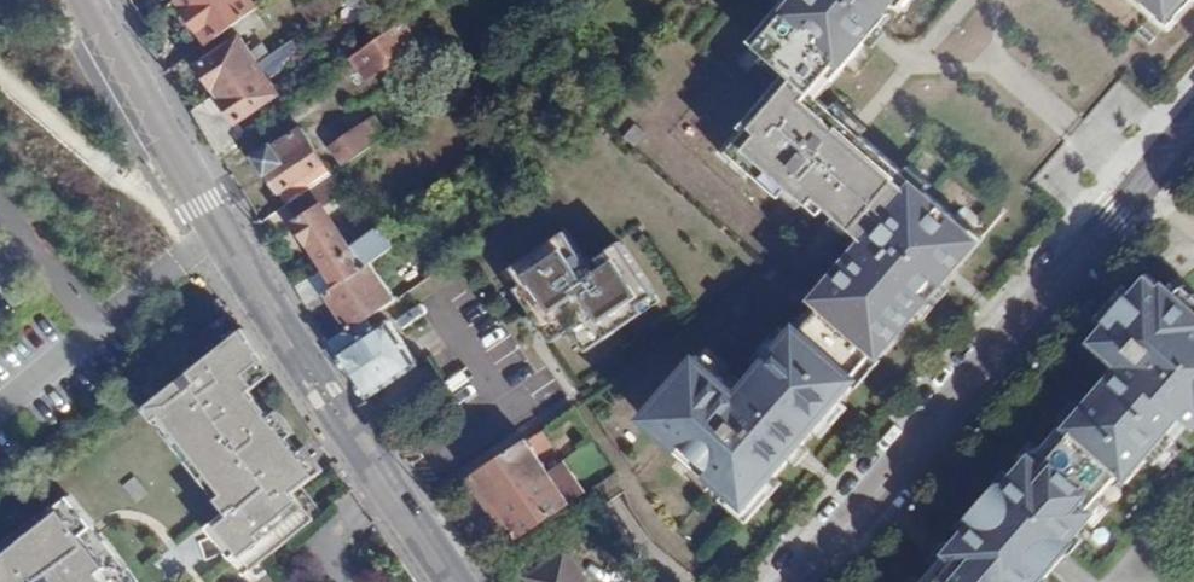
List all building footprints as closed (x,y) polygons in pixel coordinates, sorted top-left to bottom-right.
[(210,44),(259,7),(254,0),(176,0),(210,44)] [(745,505),(788,453),(803,435),(945,265),(978,225),(849,122),(804,86),(864,19),(881,0),(772,0),(741,36),(779,67),(734,116),(739,121),(729,134),(801,193),(813,183),(857,224),(730,376),(686,343),(635,406),(745,505)] [(1171,20),(1187,0),(1149,0),(1171,20)] [(408,20),(359,56),(376,79),(425,43),(408,20)] [(199,64),(219,93),(263,63),(243,34),(199,64)] [(289,43),(264,56),(274,74),(299,61),(289,43)] [(292,103),(263,63),(219,93),(196,111),(221,155),(292,103)] [(302,116),(257,147),(290,196),(337,163),(302,116)] [(334,149),(347,168),(393,136),(381,117),(334,149)] [(298,215),(324,264),(358,239),(328,195),(298,215)] [(402,236),(385,218),(358,239),(324,264),(296,287),(310,309),(328,295),(375,259),(402,236)] [(559,233),(507,269),(518,286),(512,290),(540,331),(549,325),(558,338),(567,330),(582,353),(639,313),(634,306),(650,295),(614,243),(582,266),(559,233)] [(328,295),(349,329),(383,308),(402,294),(375,259),(328,295)] [(1102,502),(1091,492),(1114,463),(1125,469),(1180,405),(1193,416),(1193,294),(1160,267),(1156,271),(1144,261),(1086,328),(1114,351),(1060,412),(1067,419),(1042,449),(1028,437),(940,538),(948,543),(913,581),(1036,581),(1039,578),(1102,502)] [(518,286),(507,269),(501,274),(512,290),(518,286)] [(420,368),(383,308),(349,329),(330,341),(370,402),(420,368)] [(549,344),(558,338),(549,325),(540,331),(549,344)] [(251,339),(147,417),(237,517),(206,536),(243,581),(260,581),(326,525),(309,499),(331,478),(261,395),(282,375),(251,339)] [(555,470),(532,438),(465,480),(489,512),(555,470)] [(576,497),(555,470),(489,512),(511,542),(576,497)] [(72,514),(0,569),(0,581),(129,581),(72,514)] [(529,581),(530,581),(586,581),(568,555),(529,581)]
